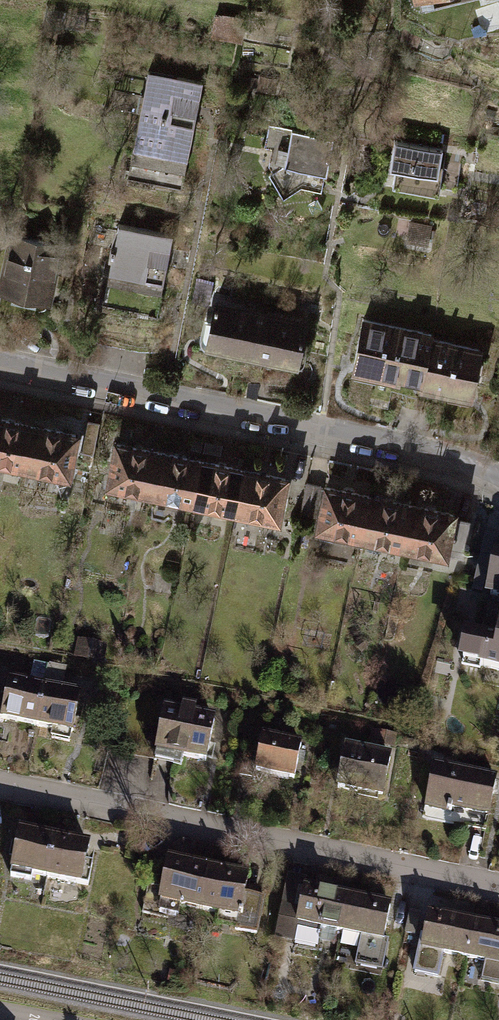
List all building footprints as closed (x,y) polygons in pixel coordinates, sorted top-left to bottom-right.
[(250,19),(218,13),(213,36),(245,42),(250,19)] [(151,72),(132,180),(187,190),(207,82),(151,72)] [(341,136),(270,125),(265,149),(278,151),(274,168),(262,180),(277,202),(304,186),(332,191),(341,136)] [(458,147),(395,139),(389,185),(441,191),(442,184),(453,185),(458,147)] [(180,236),(121,224),(104,308),(163,320),(180,236)] [(66,245),(13,236),(3,296),(56,305),(66,245)] [(217,284),(200,282),(198,302),(214,305),(217,284)] [(211,346),(262,356),(271,306),(221,297),(211,346)] [(262,356),(312,366),(322,316),(271,306),(262,356)] [(442,332),(365,316),(352,374),(430,391),(441,337),(442,332)] [(494,348),(441,337),(430,391),(429,396),(481,407),(494,348)] [(32,469),(43,423),(0,414),(0,462),(32,469)] [(32,469),(76,479),(87,433),(43,423),(32,469)] [(102,425),(92,423),(88,443),(98,445),(102,425)] [(165,451),(121,443),(112,488),(156,496),(165,451)] [(209,460),(165,451),(156,496),(200,505),(209,460)] [(253,469),(209,460),(200,505),(244,514),(253,469)] [(297,477),(253,469),(244,514),(288,522),(297,477)] [(324,487),(306,483),(300,513),(318,516),(324,487)] [(375,494),(330,485),(321,531),(366,539),(375,494)] [(419,503),(375,494),(366,539),(411,548),(419,503)] [(464,512),(419,503),(411,548),(455,557),(464,512)] [(492,549),(481,605),(498,608),(498,551),(492,549)] [(495,638),(464,632),(457,670),(498,678),(498,619),(495,638)] [(10,680),(6,698),(0,697),(0,723),(36,730),(49,665),(33,661),(28,684),(10,680)] [(68,668),(49,665),(36,730),(55,734),(54,740),(76,745),(86,696),(63,691),(68,668)] [(191,761),(210,765),(219,718),(202,715),(203,709),(186,706),(185,712),(163,708),(155,755),(159,756),(158,762),(190,768),(191,761)] [(309,744),(265,736),(259,772),(302,780),(309,744)] [(390,799),(398,758),(349,748),(341,789),(390,799)] [(433,764),(424,809),(491,822),(498,781),(498,777),(433,764)] [(28,883),(48,887),(60,831),(40,827),(39,834),(20,830),(9,884),(27,888),(28,883)] [(65,890),(86,895),(96,845),(77,841),(78,835),(60,831),(48,887),(47,893),(64,896),(65,890)] [(130,836),(115,833),(112,846),(127,849),(130,836)] [(182,909),(202,913),(211,867),(170,859),(159,913),(180,917),(182,909)] [(222,927),(260,935),(267,900),(248,896),(252,875),(211,867),(202,913),(224,917),(222,927)] [(350,895),(306,887),(303,907),(283,904),(276,940),(322,948),(325,930),(343,933),(350,895)] [(394,903),(350,895),(343,933),(363,937),(357,967),(385,972),(391,942),(387,941),(394,903)] [(473,921),(429,913),(421,950),(465,959),(473,921)] [(473,921),(465,959),(489,964),(486,982),(498,985),(498,927),(473,921)]
